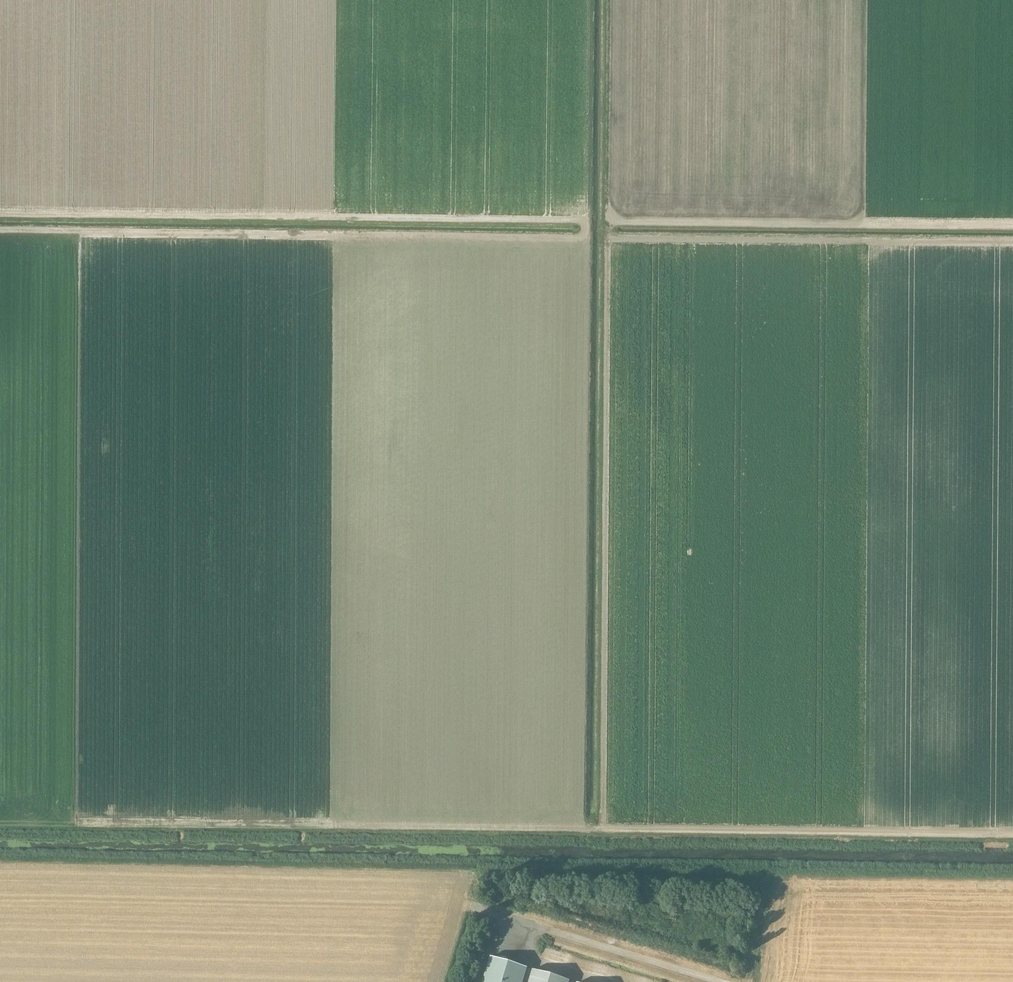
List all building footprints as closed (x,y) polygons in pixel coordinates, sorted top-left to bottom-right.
[(483,981),(523,981),(527,968),(491,957),(483,981)] [(568,980),(534,970),(531,981),(567,981),(568,980)]
